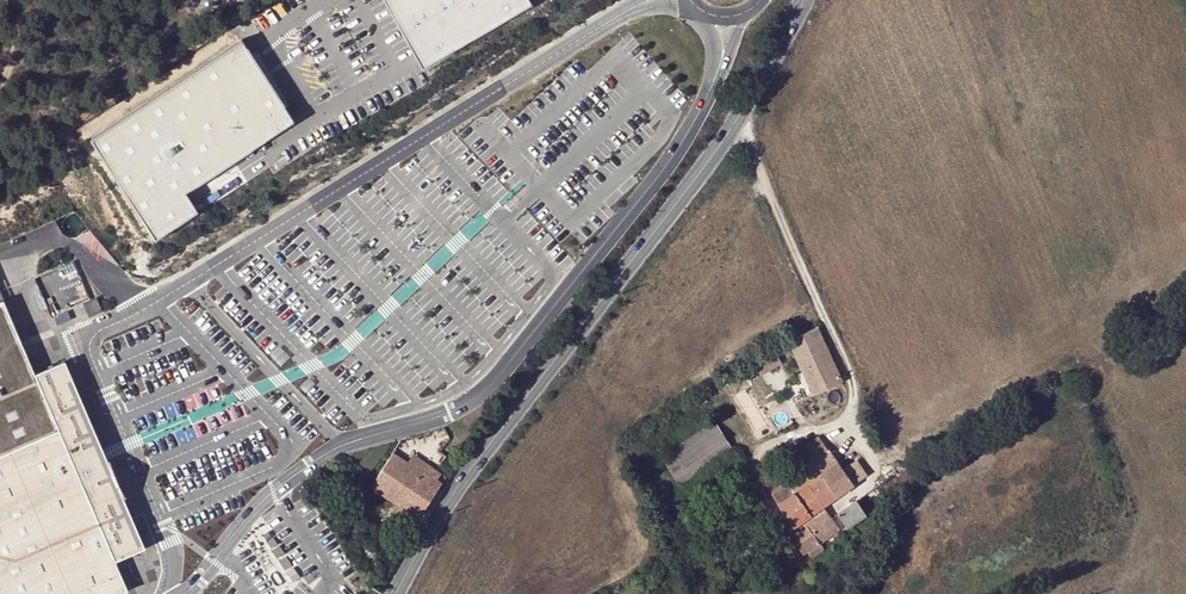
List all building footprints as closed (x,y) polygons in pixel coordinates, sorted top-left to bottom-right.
[(422,69),(531,4),(529,0),(384,0),(422,69)] [(242,41),(93,140),(156,238),(197,211),(187,192),(293,121),(242,41)] [(37,375),(7,299),(0,302),(0,593),(122,593),(130,591),(129,589),(117,560),(37,375)] [(816,328),(788,341),(791,348),(814,395),(842,382),(816,328)] [(791,348),(788,341),(751,358),(761,376),(783,364),(778,356),(791,348)] [(37,375),(117,560),(143,549),(103,455),(64,364),(37,375)] [(672,475),(679,486),(733,450),(715,422),(672,450),(683,467),(672,475)] [(813,491),(824,505),(867,475),(857,461),(844,470),(829,449),(827,450),(819,438),(800,451),(809,463),(798,470),(813,491)] [(414,450),(401,441),(390,458),(389,461),(387,463),(399,471),(398,472),(415,483),(409,491),(428,503),(441,484),(412,466),(408,464),(417,452),(414,450)] [(683,467),(672,450),(660,458),(672,475),(683,467)] [(420,454),(417,452),(408,464),(412,466),(417,458),(420,454)] [(421,453),(420,454),(417,458),(432,467),(435,463),(423,455),(421,453)] [(441,484),(447,476),(432,467),(417,458),(412,466),(441,484)] [(387,463),(381,472),(393,480),(398,472),(399,471),(387,463)] [(823,506),(824,505),(813,491),(798,470),(779,484),(775,478),(766,485),(775,500),(779,507),(782,512),(789,521),(785,523),(790,529),(803,520),(821,544),(840,529),(823,506)] [(371,487),(419,518),(428,503),(409,491),(415,483),(398,472),(393,480),(381,472),(376,480),(371,487)] [(751,485),(735,496),(742,507),(757,497),(751,485)] [(659,493),(650,498),(657,513),(666,509),(659,493)] [(843,510),(846,513),(853,525),(868,516),(860,504),(857,501),(843,510)] [(747,514),(742,507),(732,514),(737,521),(747,514)] [(786,531),(803,555),(821,544),(803,520),(790,529),(786,531)] [(702,568),(696,571),(701,579),(706,575),(702,568)]
